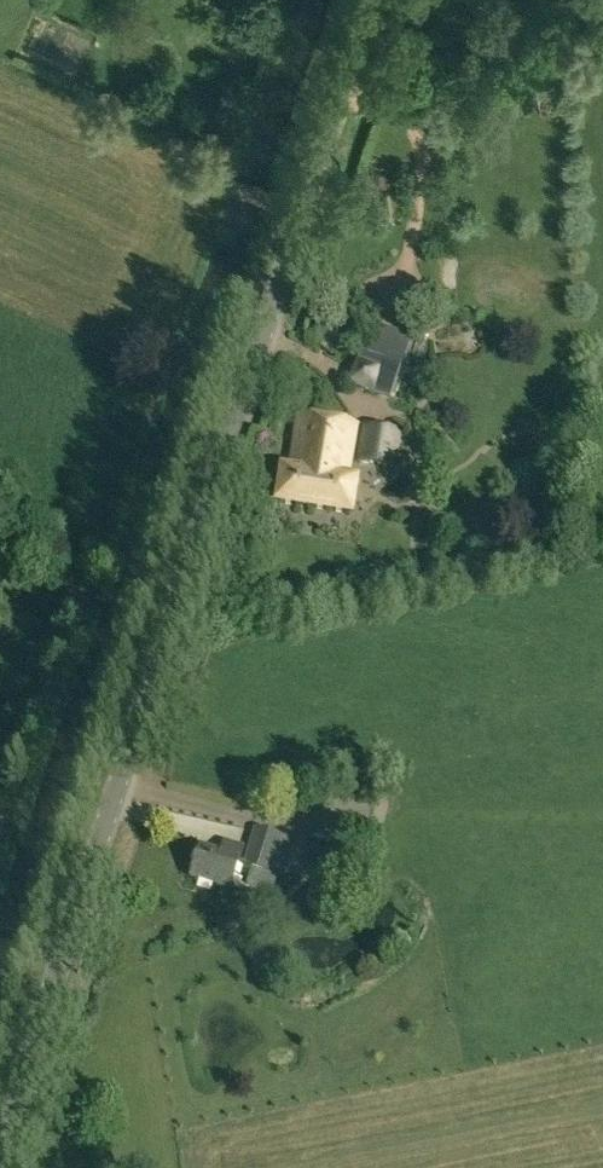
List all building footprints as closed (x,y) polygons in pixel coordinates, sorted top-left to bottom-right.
[(376,278),(383,299),(404,293),(397,272),(376,278)] [(380,368),(373,389),(390,394),(409,337),(371,324),(358,361),(380,368)] [(372,393),(373,389),(380,368),(358,361),(356,361),(348,384),(372,393)] [(362,428),(356,427),(299,418),(291,470),(282,468),(277,501),(351,513),(356,480),(355,480),(358,461),(362,428)] [(399,430),(368,426),(363,462),(394,467),(399,430)] [(438,592),(451,590),(449,580),(436,582),(438,592)] [(352,827),(348,845),(362,848),(366,830),(352,827)] [(301,877),(311,844),(256,828),(244,865),(284,878),(286,873),(301,877)] [(216,884),(232,888),(245,848),(241,847),(223,842),(221,852),(200,845),(191,876),(199,878),(216,884)] [(355,869),(339,864),(335,878),(352,882),(355,869)]
